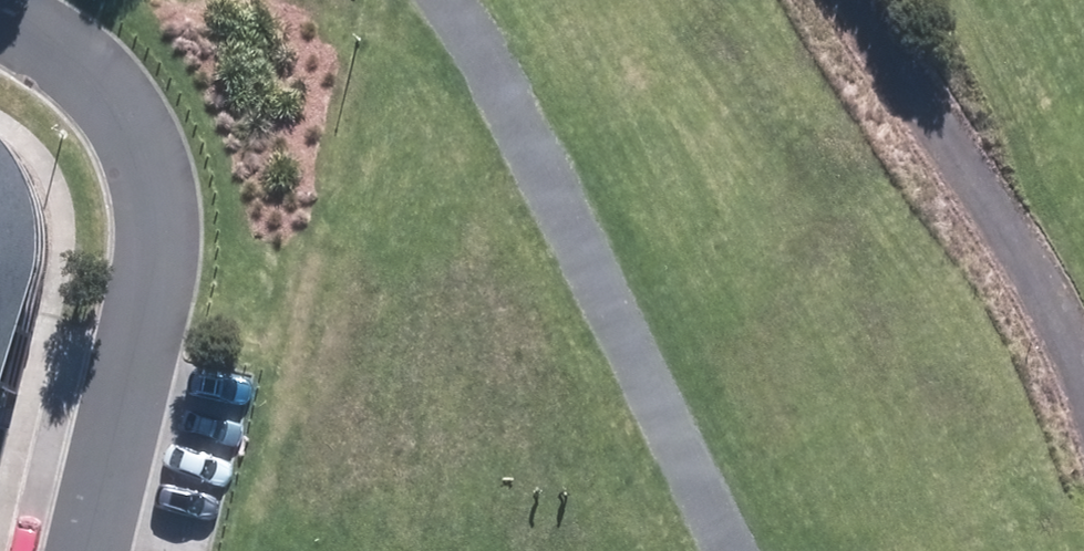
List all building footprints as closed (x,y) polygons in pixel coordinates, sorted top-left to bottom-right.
[(30,273),(39,239),(37,204),(23,169),(0,137),(0,377),(30,273)]
